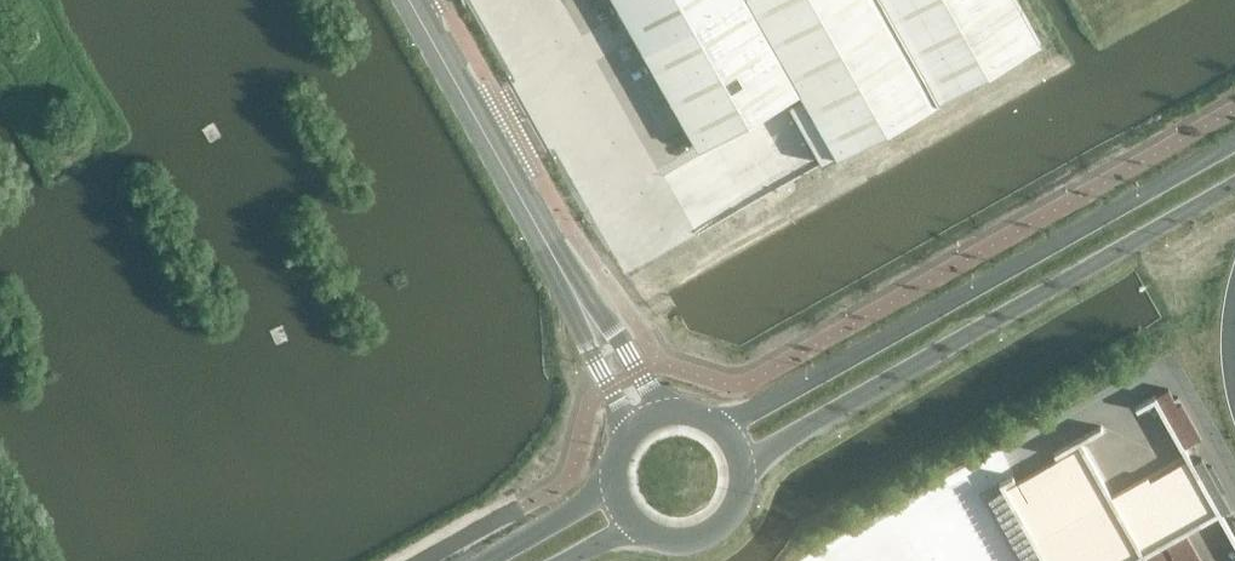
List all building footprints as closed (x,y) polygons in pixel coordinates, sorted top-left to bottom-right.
[(798,90),(804,93),(838,154),(894,123),(903,140),(908,137),(910,139),(926,130),(915,111),(1040,40),(1017,0),(618,0),(702,144),(798,90)]
